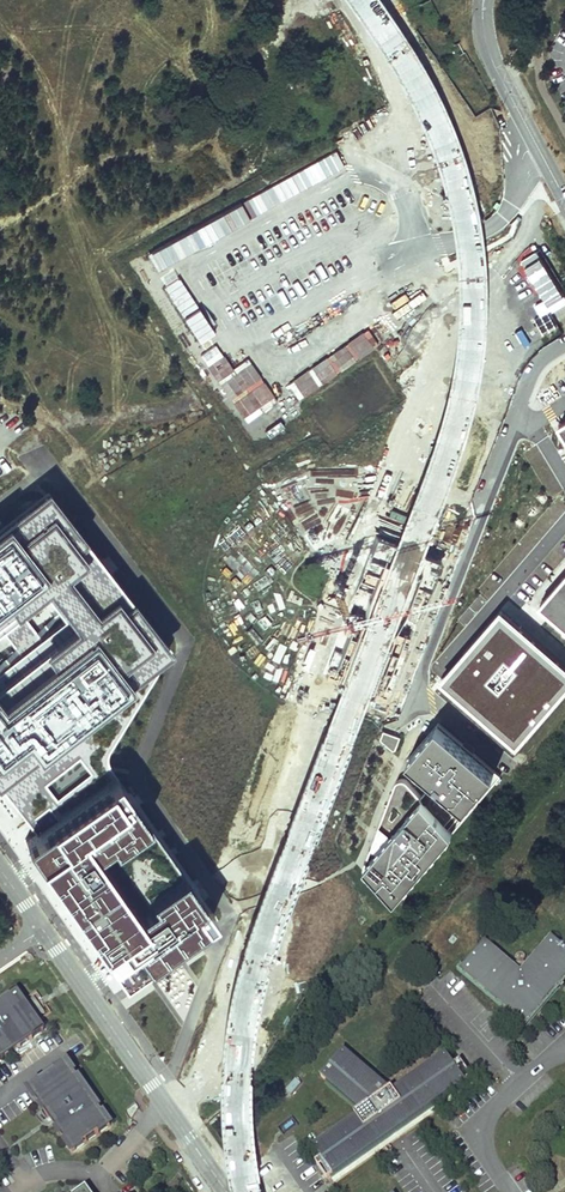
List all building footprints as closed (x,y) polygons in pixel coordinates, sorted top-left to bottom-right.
[(509,32),(519,48),(526,44),(516,27),(509,32)] [(0,523),(0,802),(123,975),(214,913),(109,764),(105,755),(107,748),(169,645),(47,487),(0,523)] [(537,598),(564,623),(564,566),(537,598)] [(501,772),(439,719),(409,754),(424,768),(430,772),(435,777),(429,783),(424,790),(418,785),(407,776),(406,775),(405,775),(404,775),(403,775),(402,775),(401,775),(400,775),(399,776),(398,777),(397,779),(366,861),(366,862),(366,863),(366,864),(366,865),(366,867),(367,869),(367,870),(368,871),(368,872),(393,900),(410,880),(460,821),(471,807),(501,772)] [(399,733),(382,727),(379,735),(394,748),(399,733)] [(230,777),(220,783),(228,798),(239,793),(230,777)] [(524,1031),(564,984),(564,948),(551,936),(520,972),(486,942),(458,973),(515,1023),(524,1031)] [(157,1049),(174,1039),(136,982),(119,993),(157,1049)] [(0,997),(0,1056),(43,1025),(37,1017),(27,1002),(16,986),(0,997)] [(33,998),(27,1002),(37,1017),(43,1013),(33,998)] [(321,1077),(363,1113),(313,1147),(322,1158),(316,1163),(327,1179),(472,1077),(460,1061),(454,1065),(446,1054),(394,1090),(392,1089),(388,1091),(379,1084),(381,1082),(344,1050),(321,1077)] [(111,1119),(67,1057),(28,1084),(72,1146),(111,1119)]
